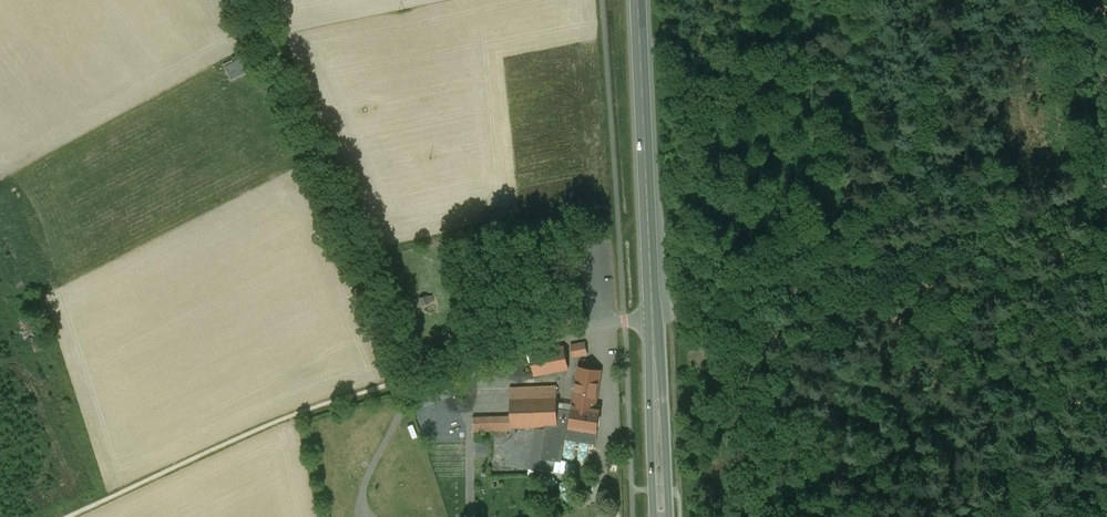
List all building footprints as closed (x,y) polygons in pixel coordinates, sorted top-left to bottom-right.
[(241,59),(225,67),(229,76),(245,68),(241,59)] [(431,293),(418,298),(421,306),(434,301),(431,293)] [(25,328),(30,325),(26,315),(20,317),(25,328)] [(585,342),(571,344),(574,356),(588,354),(585,342)] [(564,346),(531,352),(535,375),(569,369),(564,346)] [(601,371),(579,367),(573,405),(594,408),(595,404),(596,399),(598,386),(599,386),(601,371)] [(462,373),(415,390),(419,401),(438,393),(466,383),(462,373)] [(557,385),(540,386),(540,394),(557,394),(557,385)] [(540,386),(510,387),(511,395),(540,394),(540,386)] [(438,393),(419,401),(421,407),(441,400),(438,393)] [(540,394),(511,395),(511,416),(511,427),(512,427),(537,426),(546,425),(557,427),(557,408),(557,394),(540,394)] [(572,410),(557,408),(557,427),(596,432),(597,431),(600,410),(600,409),(598,409),(594,408),(573,405),(572,410)] [(511,416),(473,417),(473,430),(512,429),(512,427),(511,427),(511,416)] [(546,425),(537,426),(531,464),(541,466),(542,458),(546,425)] [(557,427),(546,425),(542,458),(556,459),(556,460),(561,460),(564,438),(593,442),(595,442),(596,432),(557,427)]
